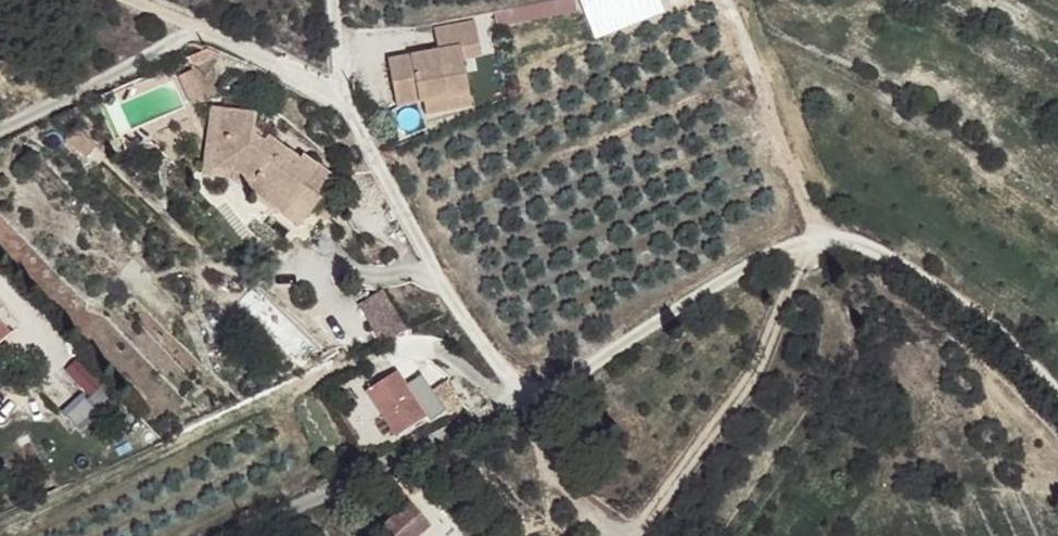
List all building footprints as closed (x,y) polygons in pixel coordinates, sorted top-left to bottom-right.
[(453,5),(416,20),(426,40),(378,61),(396,105),(421,94),(463,75),(450,44),(468,36),(453,5)] [(463,75),(421,94),(427,105),(469,88),(463,75)] [(267,129),(219,120),(229,159),(227,189),(241,191),(245,188),(264,205),(260,210),(302,252),(343,214),(325,196),(330,192),(315,177),(303,187),(297,180),(301,174),(278,150),(275,152),(264,149),(267,129)] [(402,296),(380,307),(397,345),(420,334),(402,296)] [(19,343),(0,322),(0,359),(19,343)] [(122,395),(95,363),(99,359),(89,347),(61,369),(81,392),(61,408),(79,430),(122,395)] [(408,384),(381,394),(393,422),(387,425),(396,447),(429,433),(408,384)] [(381,394),(374,397),(387,425),(393,422),(381,394)] [(455,401),(441,406),(451,432),(465,425),(455,401)] [(565,433),(556,426),(546,438),(547,444),(550,448),(554,446),(565,433)] [(417,497),(384,514),(395,535),(429,518),(417,497)]
